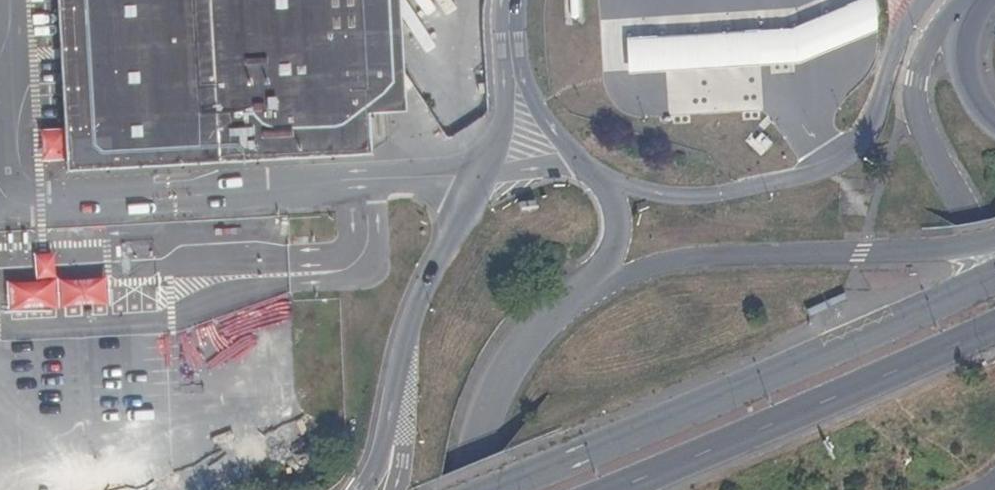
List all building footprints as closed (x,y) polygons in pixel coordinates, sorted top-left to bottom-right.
[(67,173),(370,155),(367,116),(360,0),(57,0),(67,173)] [(367,116),(405,114),(399,0),(360,0),(367,116)] [(789,31),(734,34),(654,40),(626,42),(541,16),(545,51),(627,74),(655,73),(739,69),(797,66),(872,34),(871,0),(789,31)] [(37,135),(37,157),(56,157),(56,135),(37,135)]
